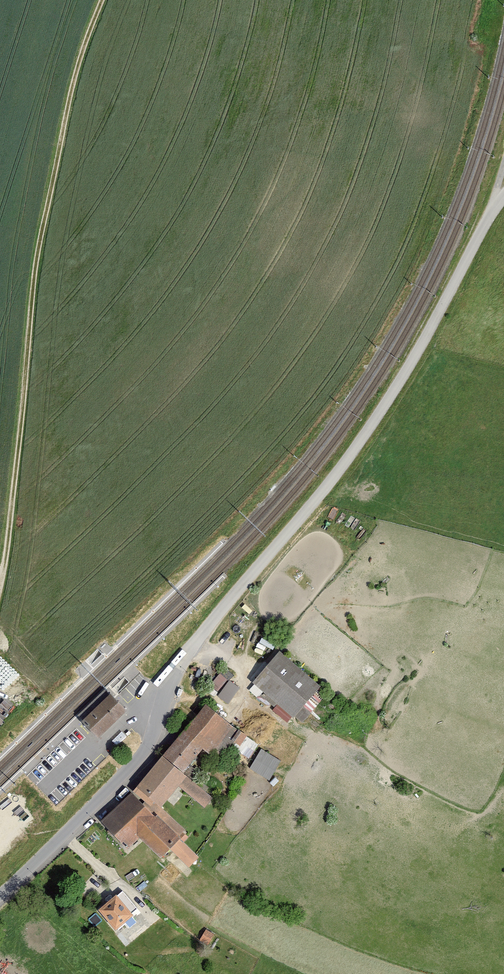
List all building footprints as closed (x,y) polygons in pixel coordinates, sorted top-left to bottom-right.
[(322,687),(281,653),(255,683),(296,718),(322,687)] [(220,691),(229,678),(220,672),(212,686),(220,691)] [(219,695),(230,702),(241,686),(230,679),(219,695)] [(111,695),(85,720),(99,735),(125,709),(111,695)] [(211,705),(167,756),(188,772),(207,749),(213,754),(217,748),(236,762),(246,748),(252,753),(258,743),(211,705)] [(280,760),(262,749),(250,767),(269,778),(280,760)] [(188,772),(167,756),(139,788),(165,808),(181,789),(206,809),(215,797),(190,778),(192,776),(188,772)] [(188,829),(165,808),(139,788),(135,791),(102,823),(128,851),(143,838),(165,860),(174,852),(191,868),(202,858),(186,842),(190,838),(186,833),(188,829)] [(104,910),(121,930),(140,914),(124,894),(104,910)] [(209,942),(215,934),(208,929),(201,937),(209,942)]
